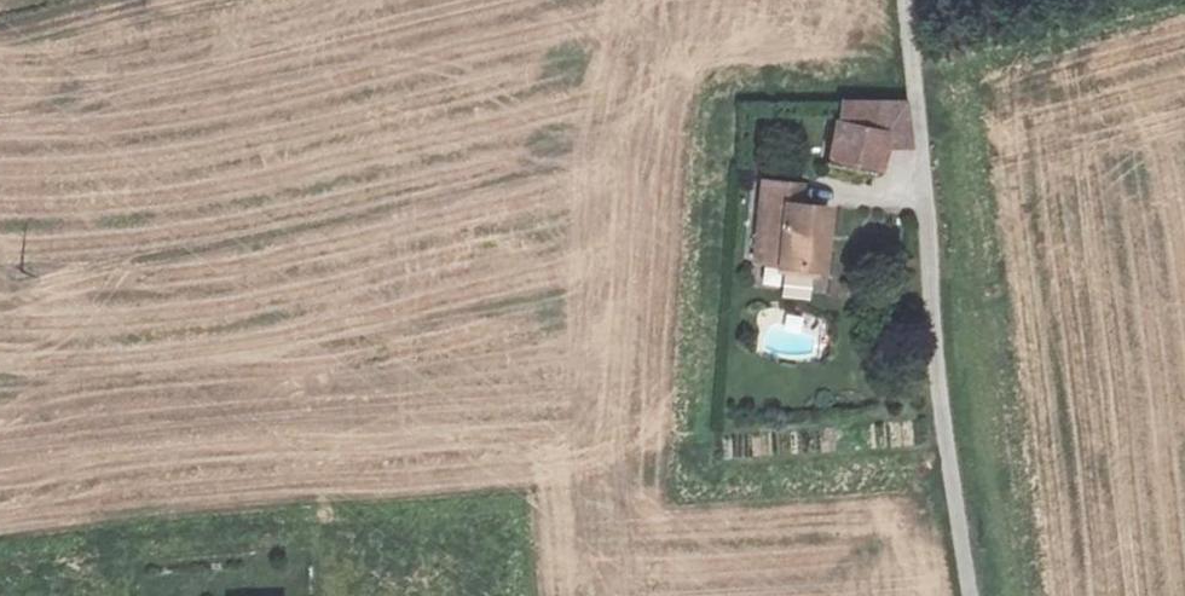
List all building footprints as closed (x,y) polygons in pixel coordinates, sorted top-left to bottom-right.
[(836,100),(830,115),(881,120),(877,144),(908,145),(904,100),(836,100)] [(881,120),(830,115),(821,164),(873,168),(877,144),(881,120)] [(800,183),(761,179),(752,260),(817,266),(822,203),(799,201),(800,183)]
